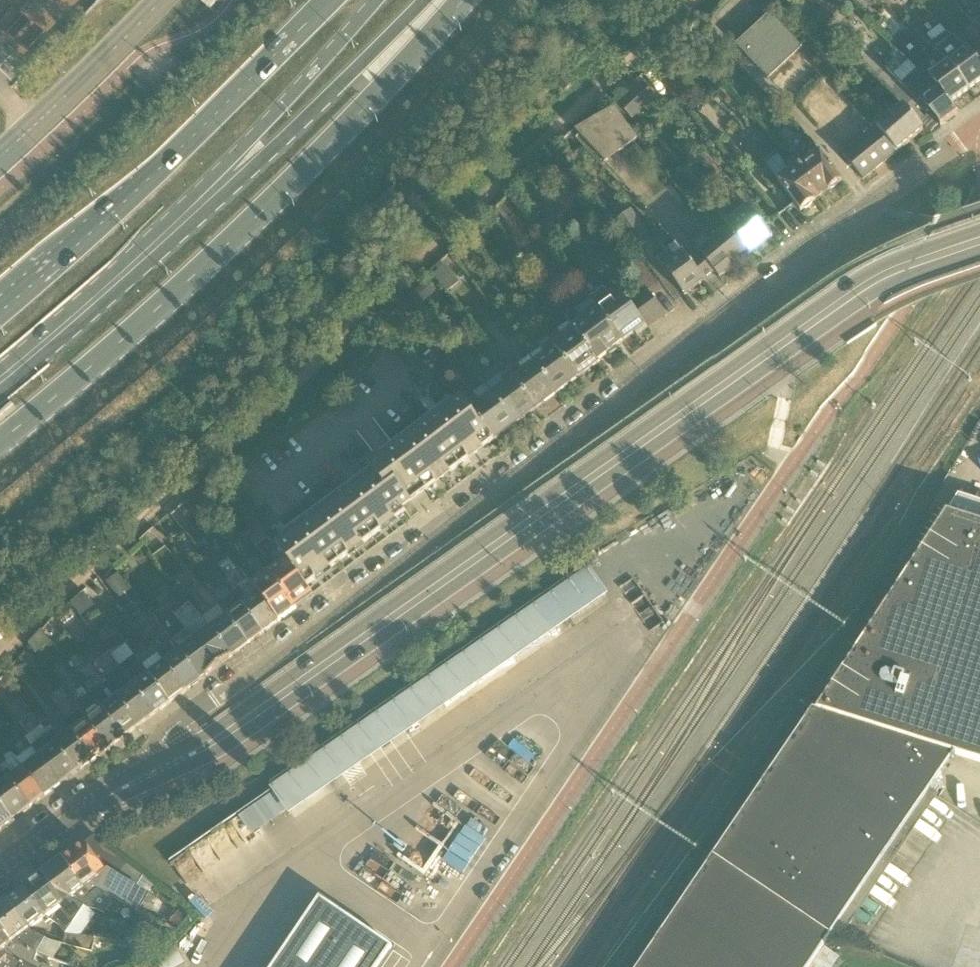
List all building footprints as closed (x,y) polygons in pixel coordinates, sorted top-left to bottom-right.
[(770,12),(737,43),(768,77),(802,46),(770,12)] [(951,66),(938,54),(930,61),(924,52),(926,50),(909,30),(891,46),(900,54),(899,55),(942,93),(951,105),(970,90),(952,66),(951,66)] [(967,50),(949,32),(930,46),(938,54),(951,66),(952,66),(970,90),(979,83),(979,65),(968,49),(967,50)] [(968,49),(979,65),(979,40),(968,49)] [(958,114),(951,105),(942,93),(899,55),(887,68),(920,104),(940,124),(939,124),(941,126),(958,114)] [(656,96),(640,80),(639,78),(615,101),(616,102),(633,119),(656,96)] [(579,106),(584,101),(578,95),(573,101),(579,106)] [(638,139),(627,123),(615,107),(576,130),(589,145),(607,163),(638,139)] [(874,124),(877,127),(897,152),(924,130),(905,107),(900,112),(897,108),(887,110),(889,112),(874,124)] [(897,152),(877,127),(843,155),(863,180),(897,152)] [(794,159),(823,196),(831,190),(837,187),(840,183),(843,181),(821,152),(809,162),(802,153),(794,159)] [(794,159),(786,165),(779,156),(766,165),(801,212),(804,210),(809,208),(813,203),(823,196),(794,159)] [(715,208),(702,191),(687,203),(700,220),(715,208)] [(739,243),(750,255),(773,237),(749,207),(727,225),(730,229),(729,230),(739,243)] [(634,244),(648,234),(632,211),(618,221),(634,244)] [(720,279),(750,255),(739,243),(729,230),(699,252),(702,257),(691,264),(705,282),(715,273),(720,279)] [(705,282),(691,264),(676,244),(657,259),(685,296),(705,282)] [(443,264),(434,274),(447,284),(456,274),(443,264)] [(423,303),(437,290),(427,279),(414,291),(423,303)] [(410,315),(423,303),(414,291),(400,304),(410,315)] [(664,315),(646,291),(629,304),(621,292),(616,296),(611,291),(606,295),(604,292),(592,300),(623,342),(635,333),(637,335),(648,328),(664,315)] [(567,318),(570,322),(600,362),(600,361),(600,360),(607,354),(608,353),(611,354),(617,350),(617,347),(623,342),(592,300),(567,318)] [(579,378),(600,362),(570,322),(549,338),(553,343),(579,378)] [(579,378),(553,343),(544,350),(542,348),(530,357),(558,394),(578,378),(579,378)] [(558,394),(530,357),(516,367),(518,370),(511,375),(537,409),(558,394)] [(537,409),(511,375),(505,367),(498,372),(500,376),(486,386),(488,388),(516,425),(537,409)] [(433,384),(430,396),(442,399),(445,387),(433,384)] [(494,441),(516,425),(488,388),(475,398),(477,400),(468,407),(494,441)] [(463,400),(381,461),(378,457),(368,464),(374,473),(275,547),(307,587),(406,513),(411,521),(418,516),(412,502),(494,441),(468,407),(463,400)] [(197,506),(209,497),(201,488),(190,497),(197,506)] [(962,597),(979,546),(979,501),(959,494),(947,512),(817,711),(955,754),(954,756),(979,764),(979,682),(936,668),(962,597)] [(187,519),(194,514),(186,503),(179,508),(187,519)] [(275,547),(270,541),(258,550),(267,561),(269,559),(277,569),(270,574),(297,609),(314,596),(307,587),(275,547)] [(962,597),(979,602),(979,546),(962,597)] [(263,634),(279,623),(257,595),(242,574),(243,574),(231,558),(220,566),(228,577),(223,581),(263,634)] [(259,562),(243,574),(242,574),(257,595),(279,623),(297,609),(270,574),(269,575),(259,562)] [(250,830),(614,600),(596,571),(232,801),(250,830)] [(118,574),(107,582),(120,598),(131,590),(118,574)] [(223,581),(219,576),(204,587),(247,646),(263,634),(223,581)] [(232,657),(247,646),(204,587),(198,592),(209,607),(199,613),(232,657)] [(173,597),(182,609),(191,603),(188,599),(187,599),(181,591),(173,597)] [(962,597),(936,668),(979,682),(979,602),(962,597)] [(191,603),(182,609),(179,612),(185,621),(182,624),(189,634),(190,634),(217,669),(232,658),(232,657),(199,613),(191,603)] [(155,635),(162,630),(156,621),(149,627),(155,635)] [(147,641),(151,647),(160,659),(186,692),(200,681),(174,646),(170,640),(166,635),(162,630),(155,635),(147,641)] [(189,634),(174,646),(200,681),(207,676),(207,677),(217,669),(190,634),(189,634)] [(119,664),(117,666),(154,716),(170,704),(145,670),(147,669),(126,640),(110,652),(119,664)] [(160,659),(147,669),(145,670),(170,704),(186,692),(160,659)] [(139,727),(154,716),(117,666),(101,677),(139,727)] [(101,677),(86,689),(123,739),(139,727),(101,677)] [(78,684),(65,693),(108,750),(123,739),(86,689),(85,688),(83,690),(78,684)] [(65,693),(65,694),(62,690),(56,695),(51,698),(68,720),(64,723),(72,734),(71,735),(92,762),(108,750),(65,693)] [(0,702),(0,719),(9,713),(0,702)] [(817,711),(813,709),(639,966),(811,966),(954,756),(955,754),(817,711)] [(26,738),(40,757),(61,785),(77,773),(49,736),(50,734),(35,713),(21,723),(30,735),(26,738)] [(54,731),(50,734),(49,736),(77,773),(92,762),(71,735),(62,741),(54,731)] [(46,797),(25,769),(16,757),(0,768),(1,769),(30,808),(46,797)] [(46,797),(61,785),(40,757),(25,769),(46,797)] [(30,808),(1,769),(0,770),(0,802),(14,821),(30,808)] [(0,802),(0,831),(14,821),(0,802)] [(63,859),(90,896),(83,901),(85,904),(84,905),(90,908),(98,909),(105,914),(113,898),(120,902),(138,911),(148,895),(136,888),(143,876),(127,864),(113,883),(105,873),(84,844),(63,859)] [(83,901),(90,896),(63,859),(43,875),(54,889),(84,905),(85,904),(83,901)] [(53,921),(59,927),(65,934),(85,906),(83,905),(84,905),(54,889),(43,875),(25,888),(47,917),(53,921)] [(25,888),(8,901),(30,930),(42,922),(45,927),(53,921),(47,917),(25,888)] [(389,950),(390,950),(393,946),(320,897),(317,901),(318,901),(273,966),(377,966),(389,950)] [(17,945),(23,949),(23,948),(28,951),(30,949),(37,953),(46,938),(30,930),(8,901),(0,907),(0,927),(13,943),(17,945)] [(17,945),(13,943),(0,927),(0,953),(29,966),(51,966),(43,963),(42,965),(34,961),(37,953),(30,949),(28,951),(23,948),(23,949),(17,945)] [(66,934),(64,944),(92,951),(96,938),(66,934)] [(186,964),(177,948),(141,966),(180,966),(186,964)] [(0,953),(0,966),(29,966),(0,953)]
